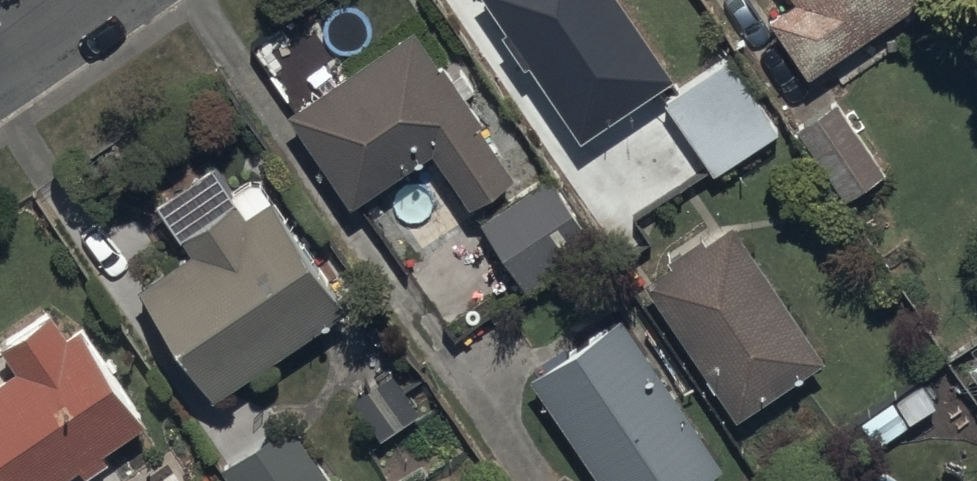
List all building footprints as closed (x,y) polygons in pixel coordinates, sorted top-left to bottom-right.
[(580,135),(675,72),(627,0),(491,0),(580,135)] [(764,15),(803,69),(902,0),(785,0),(764,15)] [(520,171),(417,19),(291,103),(358,202),(435,149),(472,204),(520,171)] [(839,97),(796,125),(842,196),(885,168),(839,97)] [(600,244),(553,167),(480,212),(528,289),(600,244)] [(218,394),(352,301),(260,171),(234,189),(238,194),(188,230),(199,245),(142,285),(218,394)] [(827,354),(733,217),(709,233),(704,226),(667,251),(675,263),(650,280),(741,413),(827,354)] [(0,377),(0,461),(14,480),(53,480),(78,464),(84,473),(109,455),(105,448),(150,417),(83,321),(68,332),(51,308),(3,341),(19,364),(0,377)] [(535,375),(605,480),(697,480),(728,460),(629,312),(535,375)] [(967,362),(976,376),(976,355),(967,362)] [(426,407),(399,367),(397,364),(350,396),(380,439),(426,407)] [(226,464),(236,480),(330,480),(293,422),(226,464)]
